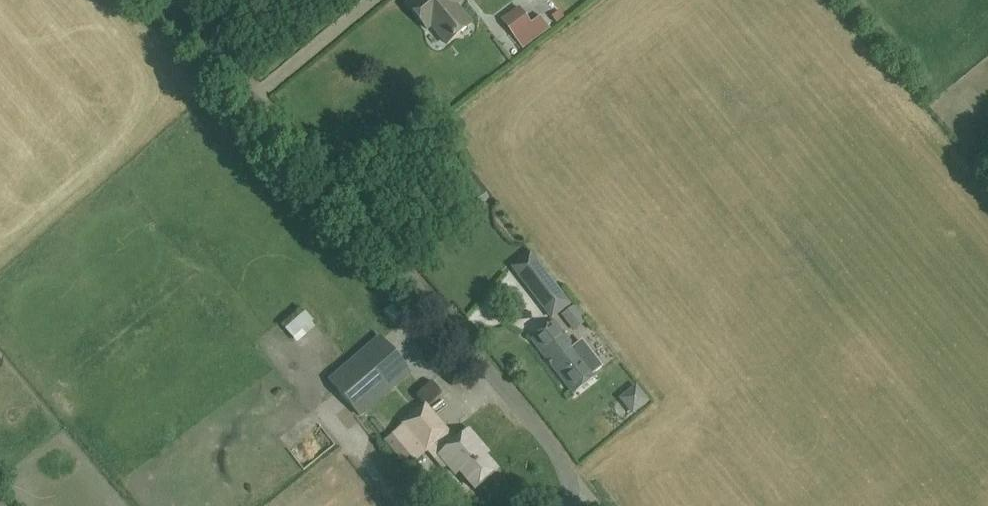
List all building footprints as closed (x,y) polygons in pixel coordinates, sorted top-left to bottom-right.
[(471,23),(455,5),(460,1),(458,0),(411,0),(406,4),(427,29),(431,25),(446,44),(471,23)] [(518,23),(508,30),(522,48),(549,27),(540,16),(531,23),(520,9),(512,15),(518,23)] [(568,305),(560,294),(530,255),(512,268),(542,307),(550,318),(568,305)] [(491,325),(501,318),(489,300),(478,307),(491,325)] [(403,316),(392,303),(383,311),(394,324),(403,316)] [(285,325),(296,337),(317,318),(307,306),(285,325)] [(561,315),(574,332),(585,323),(572,307),(561,315)] [(529,339),(571,394),(594,377),(552,321),(529,339)] [(381,336),(330,378),(360,414),(410,371),(381,336)] [(627,391),(635,405),(648,397),(641,383),(627,391)] [(440,430),(447,424),(428,400),(420,406),(440,430)] [(451,445),(420,408),(391,433),(413,460),(424,451),(433,460),(438,455),(454,474),(458,471),(474,490),(496,471),(478,449),(482,446),(468,430),(451,445)] [(411,457),(392,434),(383,441),(403,464),(411,457)]
